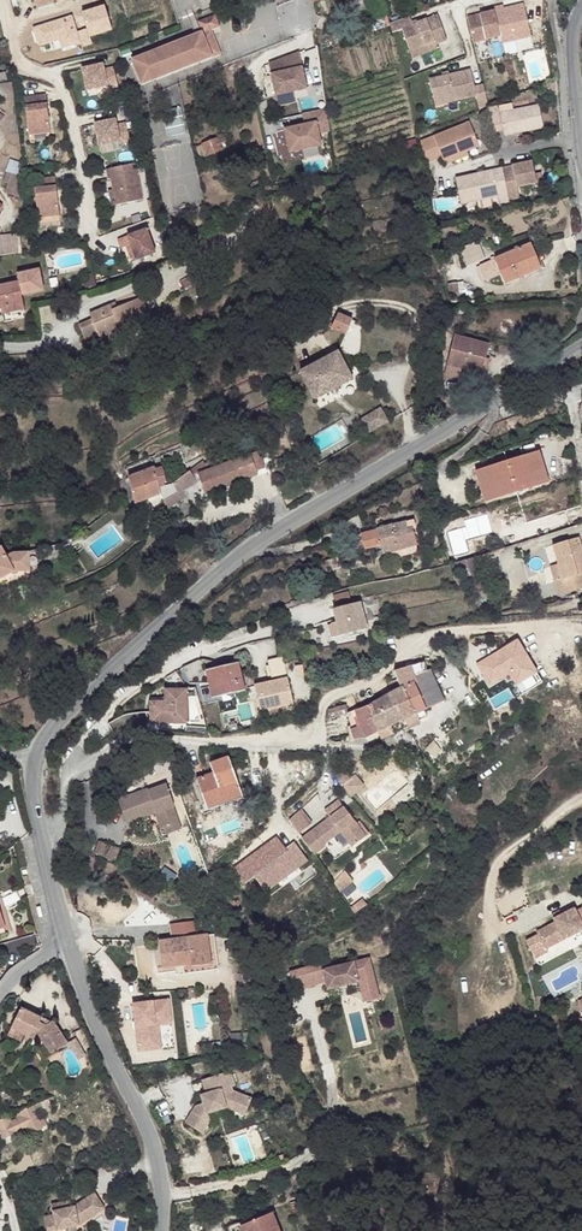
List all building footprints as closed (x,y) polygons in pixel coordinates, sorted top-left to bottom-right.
[(196,11),(220,1),(220,0),(192,0),(196,11)] [(503,5),(493,7),(500,36),(502,43),(531,36),(523,3),(503,8),(503,5)] [(485,13),(467,17),(473,43),(500,36),(493,7),(484,9),(485,13)] [(220,27),(216,15),(198,22),(202,32),(203,34),(220,27)] [(447,40),(438,15),(413,24),(409,16),(390,23),(392,32),(402,29),(410,51),(435,42),(436,44),(447,40)] [(74,16),(36,24),(43,53),(80,44),(74,16)] [(216,42),(212,31),(203,34),(205,37),(208,45),(216,42)] [(202,32),(131,60),(133,65),(205,37),(203,34),(202,32)] [(208,45),(205,37),(133,65),(141,85),(221,54),(216,42),(208,45)] [(436,44),(435,42),(410,51),(413,58),(437,49),(436,44)] [(303,70),(300,56),(285,59),(288,73),(303,70)] [(288,73),(285,59),(269,63),(276,93),(307,87),(303,70),(288,73)] [(103,64),(82,68),(87,90),(107,85),(108,88),(118,86),(114,67),(104,69),(103,64)] [(471,69),(448,75),(429,79),(436,106),(476,96),(479,109),(488,105),(483,84),(475,86),(471,69)] [(556,96),(556,81),(546,85),(553,97),(556,96)] [(13,85),(0,86),(0,99),(15,97),(13,85)] [(46,95),(24,97),(29,135),(50,132),(46,95)] [(513,110),(512,103),(498,106),(499,113),(513,110)] [(513,110),(499,113),(498,106),(489,108),(494,132),(503,131),(504,136),(544,127),(539,105),(513,110)] [(304,124),(284,129),(290,152),(321,144),(319,133),(316,122),(327,119),(326,109),(302,113),(304,124)] [(115,119),(94,124),(99,145),(119,140),(120,143),(129,141),(125,122),(116,124),(115,119)] [(327,119),(316,122),(319,133),(329,131),(327,119)] [(479,146),(469,122),(433,137),(441,157),(444,164),(454,160),(453,158),(467,151),(479,146)] [(202,157),(223,150),(219,137),(197,145),(202,157)] [(441,157),(433,137),(421,142),(426,163),(441,157)] [(467,151),(453,158),(454,160),(469,155),(467,151)] [(537,182),(532,162),(502,168),(505,181),(508,198),(509,199),(520,197),(517,187),(537,182)] [(135,163),(106,170),(108,180),(111,179),(113,189),(116,205),(143,199),(135,163)] [(502,168),(455,179),(461,204),(477,200),(498,196),(499,200),(508,198),(505,181),(502,168)] [(24,178),(6,172),(3,181),(4,182),(8,183),(25,189),(24,178)] [(55,177),(34,179),(38,217),(59,215),(55,177)] [(25,189),(8,183),(7,183),(5,192),(27,200),(25,189)] [(498,196),(477,200),(479,208),(500,203),(499,200),(498,196)] [(508,198),(499,200),(500,203),(501,207),(510,205),(509,199),(508,198)] [(118,239),(121,248),(126,246),(130,244),(136,260),(155,253),(147,229),(118,239)] [(0,236),(0,254),(0,255),(19,252),(17,234),(0,236)] [(480,242),(461,246),(465,264),(484,260),(480,242)] [(130,244),(126,246),(132,262),(136,260),(130,244)] [(531,244),(480,265),(486,280),(501,274),(505,283),(541,268),(531,244)] [(222,268),(216,259),(203,267),(209,276),(222,268)] [(39,270),(33,271),(37,292),(43,290),(39,270)] [(0,286),(0,309),(1,308),(3,314),(24,309),(21,295),(37,292),(33,271),(17,274),(19,282),(0,286)] [(201,280),(197,272),(183,281),(188,289),(201,280)] [(97,290),(94,276),(89,278),(90,284),(84,285),(85,292),(97,290)] [(459,297),(456,282),(448,283),(450,299),(459,297)] [(117,307),(112,310),(111,306),(90,314),(92,320),(79,325),(86,343),(144,319),(142,315),(148,312),(141,297),(117,307)] [(24,309),(3,314),(4,322),(26,317),(24,309)] [(452,326),(455,312),(446,311),(444,325),(440,324),(438,338),(444,340),(447,325),(452,326)] [(352,320),(345,317),(345,315),(344,314),(343,313),(342,312),(340,313),(339,313),(338,314),(331,328),(346,334),(352,320)] [(489,344),(455,335),(444,374),(458,379),(461,368),(478,373),(482,357),(486,358),(489,344)] [(353,379),(338,351),(300,372),(315,399),(331,391),(337,387),(353,379)] [(486,358),(482,357),(478,373),(485,375),(489,359),(486,358)] [(388,422),(380,409),(372,413),(379,426),(388,422)] [(379,426),(372,413),(361,420),(368,433),(379,426)] [(280,430),(277,421),(260,427),(263,436),(280,430)] [(548,482),(539,451),(475,470),(485,502),(548,482)] [(258,452),(199,473),(206,492),(256,474),(255,471),(266,468),(262,458),(260,458),(258,452)] [(574,477),(571,457),(561,458),(564,478),(574,477)] [(205,463),(203,461),(190,471),(193,474),(199,470),(205,463)] [(166,481),(163,468),(155,470),(154,467),(128,477),(135,504),(161,494),(159,487),(164,486),(164,485),(163,482),(166,481)] [(197,482),(190,471),(172,484),(177,493),(164,501),(168,507),(188,495),(185,489),(197,482)] [(177,493),(172,484),(164,485),(164,486),(159,487),(161,494),(164,501),(177,493)] [(474,525),(472,517),(459,521),(461,528),(474,525)] [(413,519),(346,538),(349,547),(354,546),(356,552),(381,544),(384,554),(399,550),(416,545),(417,544),(412,528),(415,527),(413,519)] [(579,537),(552,545),(558,564),(562,578),(555,580),(560,595),(581,588),(581,549),(579,537)] [(418,551),(416,545),(399,550),(401,555),(401,556),(418,551)] [(1,547),(0,548),(0,579),(14,571),(23,571),(22,553),(12,553),(6,557),(1,547)] [(399,550),(384,554),(385,559),(401,555),(399,550)] [(337,564),(335,558),(325,561),(328,567),(337,564)] [(562,578),(558,564),(551,566),(555,580),(562,578)] [(348,591),(331,596),(334,609),(352,604),(348,591)] [(334,609),(333,609),(336,622),(340,635),(366,628),(360,602),(352,604),(334,609)] [(515,643),(476,669),(490,690),(510,676),(517,687),(536,674),(515,643)] [(444,700),(430,669),(427,670),(425,661),(394,671),(397,679),(388,682),(392,692),(391,692),(404,720),(408,727),(419,721),(415,713),(424,709),(444,700)] [(238,662),(211,669),(217,697),(245,690),(238,662)] [(217,697),(211,669),(206,670),(212,698),(217,697)] [(253,683),(260,708),(293,700),(286,674),(253,683)] [(186,722),(187,689),(166,689),(165,701),(151,701),(151,722),(186,722)] [(493,698),(496,706),(514,698),(510,690),(493,698)] [(404,720),(391,692),(383,697),(371,704),(355,710),(350,712),(348,704),(335,707),(327,710),(330,718),(347,715),(352,728),(351,728),(353,739),(365,738),(378,732),(382,739),(408,727),(404,720)] [(427,717),(424,709),(415,713),(419,721),(427,717)] [(243,796),(229,757),(210,763),(213,773),(196,779),(205,804),(227,796),(229,801),(243,796)] [(183,773),(181,766),(174,769),(173,769),(172,772),(173,774),(176,775),(183,773)] [(364,785),(355,775),(341,786),(351,797),(364,785)] [(167,785),(148,791),(147,789),(118,800),(126,822),(155,812),(162,828),(165,827),(168,834),(181,829),(173,807),(174,807),(167,785)] [(227,796),(205,804),(207,810),(229,802),(229,801),(227,796)] [(344,807),(339,800),(325,810),(330,817),(344,807)] [(356,823),(344,807),(330,817),(302,838),(314,854),(326,846),(324,843),(341,831),(352,846),(369,834),(359,821),(356,823)] [(299,833),(311,824),(300,809),(288,818),(299,833)] [(279,840),(235,871),(244,883),(256,874),(266,888),(305,856),(296,844),(287,851),(279,840)] [(120,848),(98,841),(94,853),(116,860),(120,848)] [(228,879),(225,868),(208,873),(211,884),(228,879)] [(353,880),(345,870),(333,882),(340,891),(353,880)] [(211,884),(208,873),(199,876),(203,887),(211,884)] [(224,906),(233,912),(238,904),(229,898),(224,906)] [(572,907),(560,914),(552,919),(554,922),(535,932),(545,949),(581,928),(581,906),(574,910),(572,907)] [(550,915),(552,919),(560,914),(558,910),(550,915)] [(212,964),(208,935),(199,936),(197,920),(170,924),(172,940),(159,941),(162,967),(175,965),(191,963),(191,966),(212,964)] [(382,928),(370,931),(373,943),(385,940),(382,928)] [(217,963),(214,934),(208,935),(212,964),(217,963)] [(375,957),(357,962),(368,1002),(385,998),(375,957)] [(357,962),(325,970),(330,989),(362,981),(357,962)] [(212,964),(191,966),(191,963),(175,965),(176,974),(218,969),(217,963),(212,964)] [(315,985),(328,982),(325,970),(324,963),(311,967),(315,985)] [(315,985),(311,967),(292,972),(297,990),(315,985)] [(247,973),(238,974),(238,982),(248,981),(247,973)] [(197,990),(193,990),(193,988),(188,989),(189,998),(198,998),(197,990)] [(168,1001),(132,1006),(138,1052),(161,1049),(159,1028),(172,1026),(168,1001)] [(51,1022),(21,1008),(11,1028),(25,1034),(33,1039),(38,1046),(45,1058),(68,1043),(53,1020),(51,1022)] [(25,1034),(11,1028),(8,1035),(21,1043),(25,1034)] [(86,1056),(75,1038),(68,1043),(78,1060),(86,1056)] [(210,1043),(196,1045),(198,1055),(211,1053),(210,1043)] [(231,1072),(210,1078),(214,1092),(207,1095),(202,1096),(205,1104),(197,1107),(186,1123),(202,1134),(207,1126),(202,1122),(208,1114),(227,1107),(233,1106),(247,1112),(253,1099),(233,1092),(232,1087),(235,1086),(231,1072)] [(210,1078),(202,1081),(207,1095),(214,1092),(210,1078)] [(11,1122),(8,1117),(0,1121),(0,1138),(1,1141),(27,1128),(30,1134),(43,1129),(32,1106),(20,1112),(22,1117),(11,1122)] [(233,1106),(227,1107),(246,1115),(247,1112),(233,1106)] [(212,1119),(208,1114),(202,1122),(207,1126),(212,1119)] [(94,1193),(74,1206),(72,1207),(72,1206),(66,1207),(65,1201),(51,1204),(53,1215),(44,1217),(47,1230),(58,1230),(80,1225),(104,1208),(94,1193)] [(272,1213),(244,1225),(247,1230),(280,1230),(272,1213)]
